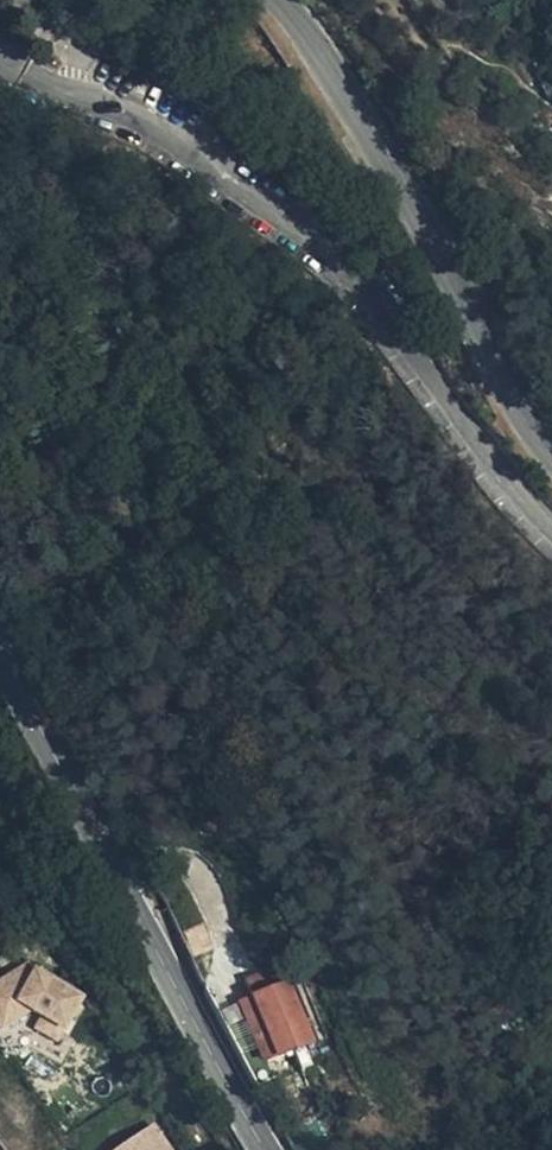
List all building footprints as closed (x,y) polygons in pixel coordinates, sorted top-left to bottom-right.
[(0,980),(0,1032),(1,1034),(34,1015),(41,1019),(36,1027),(63,1042),(67,1035),(71,1038),(95,999),(40,966),(29,984),(20,969),(0,980)] [(279,970),(245,983),(252,1000),(239,1005),(265,1066),(311,1047),(279,970)] [(156,1124),(121,1149),(175,1149),(156,1124)]
